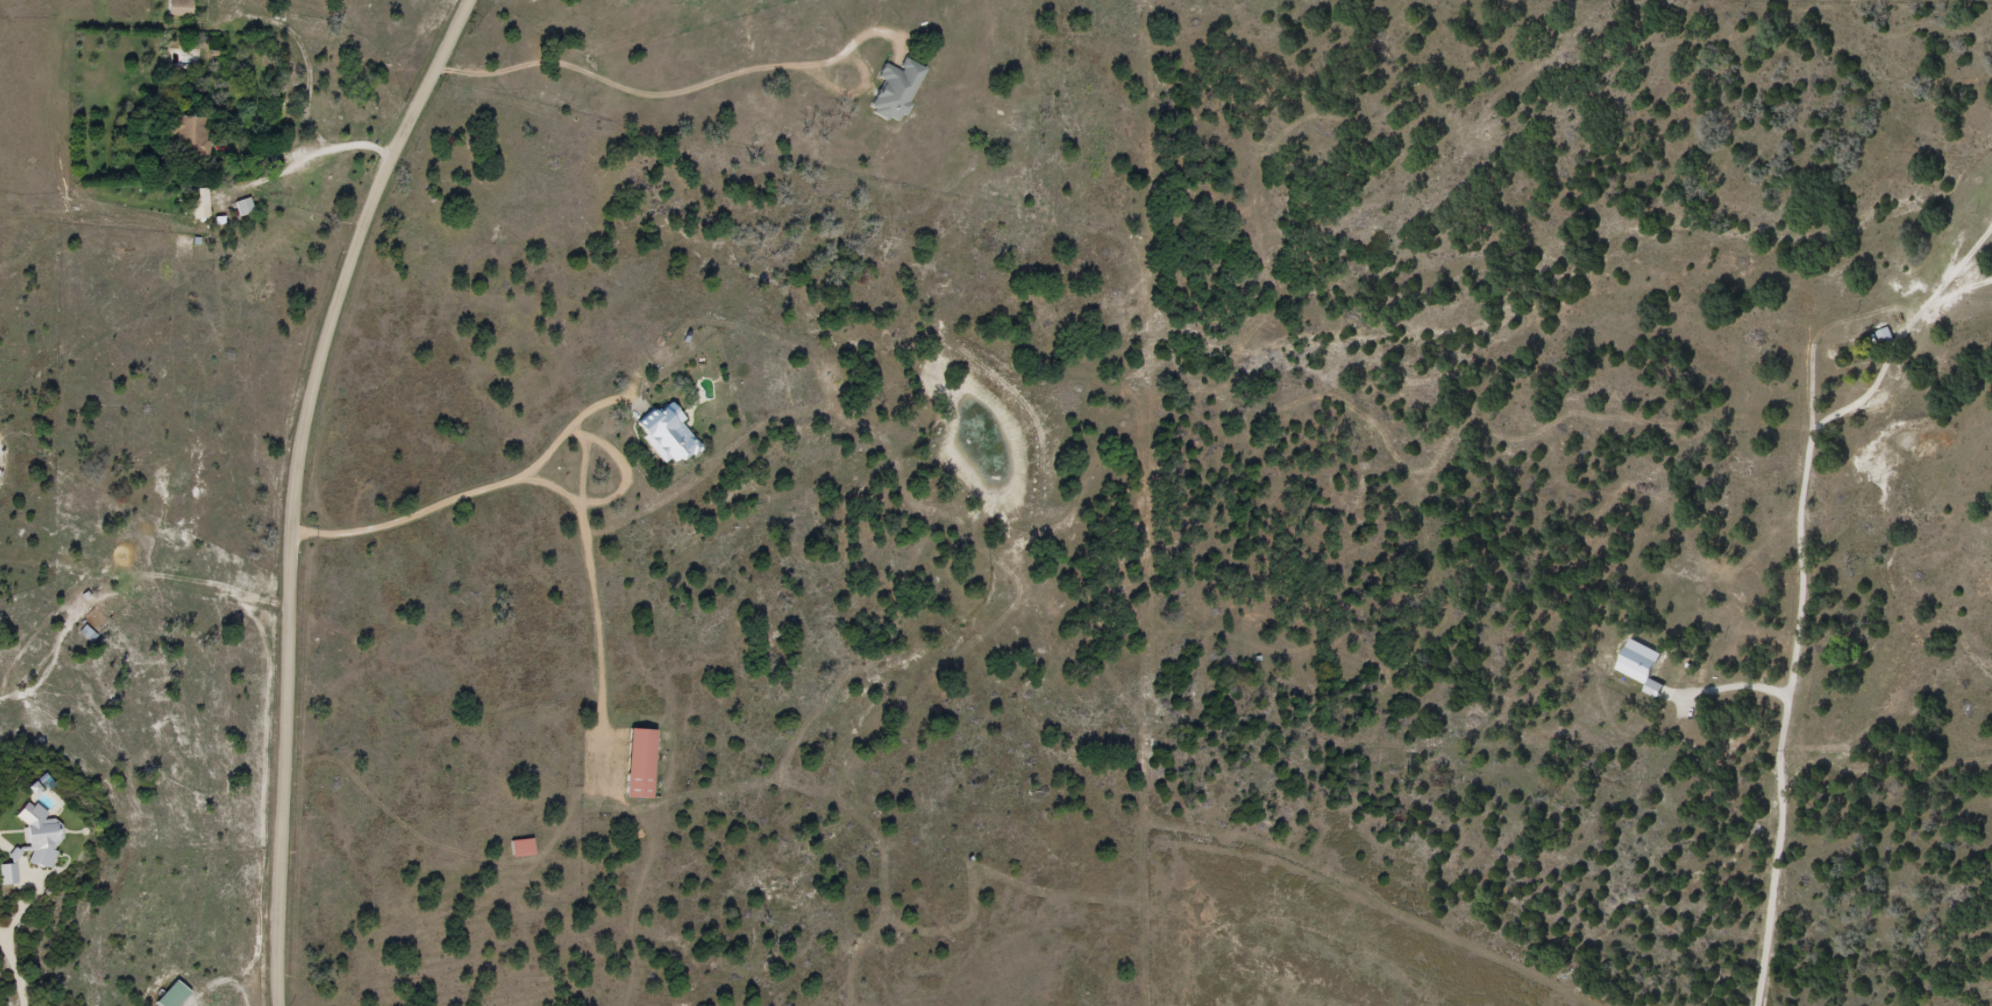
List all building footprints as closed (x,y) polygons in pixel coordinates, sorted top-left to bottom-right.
[(192,18),(192,0),(167,0),(167,18),(192,18)] [(899,72),(884,65),(877,80),(883,83),(869,112),(898,126),(925,70),(905,60),(899,72)] [(174,118),(173,157),(211,158),(212,119),(174,118)] [(193,189),(193,208),(209,208),(209,189),(193,189)] [(241,218),(254,214),(250,199),(236,203),(241,218)] [(1894,341),(1888,328),(1876,334),(1882,346),(1894,341)] [(671,402),(635,423),(664,470),(699,449),(671,402)] [(1647,686),(1644,694),(1658,700),(1664,687),(1650,681),(1661,654),(1629,641),(1616,673),(1647,686)] [(625,799),(652,800),(655,731),(628,730),(625,799)] [(58,865),(52,820),(46,820),(44,806),(21,808),(29,869),(58,865)] [(534,857),(532,840),(510,842),(512,859),(534,857)] [(16,864),(0,865),(0,883),(0,887),(17,885),(16,864)] [(176,981),(155,1002),(159,1005),(179,1005),(190,995),(176,981)]
